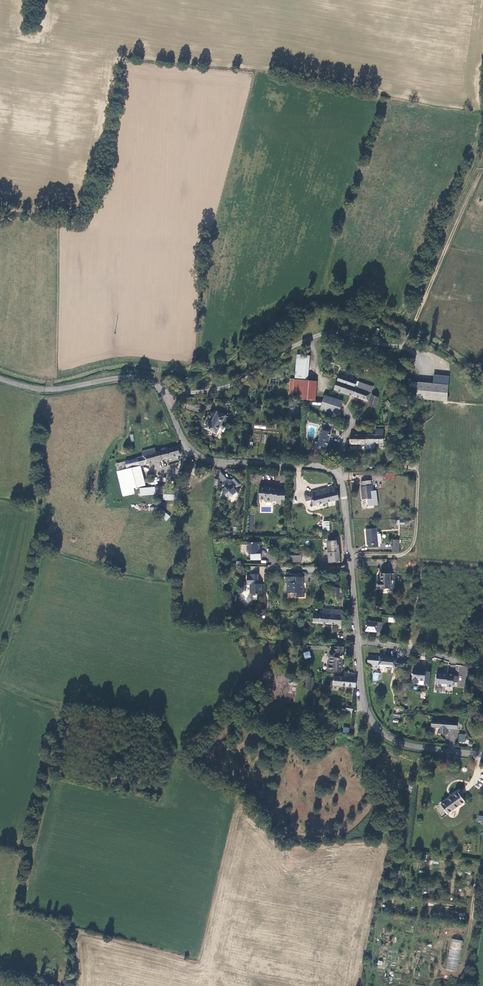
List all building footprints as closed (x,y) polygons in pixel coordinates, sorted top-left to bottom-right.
[(308,379),(310,355),(297,355),(295,378),(291,378),(289,396),(317,398),(318,380),(308,379)] [(433,382),(417,381),(416,398),(447,401),(449,376),(433,374),(433,382)] [(368,401),(373,386),(339,375),(334,389),(368,401)] [(325,395),(321,408),(339,414),(343,400),(325,395)] [(369,405),(375,407),(378,397),(372,395),(369,405)] [(397,406),(390,398),(388,400),(394,408),(397,406)] [(210,424),(207,422),(204,427),(208,430),(217,435),(219,432),(221,433),(224,429),(219,426),(221,424),(225,416),(217,412),(210,424)] [(323,423),(317,441),(315,440),(314,445),(320,447),(320,445),(326,447),(333,426),(323,423)] [(378,433),(371,433),(352,433),(351,442),(366,443),(366,441),(368,441),(371,441),(381,441),(382,441),(383,428),(378,428),(378,433)] [(177,446),(169,448),(155,452),(154,447),(141,451),(143,456),(125,461),(128,469),(136,467),(180,454),(177,446)] [(199,467),(188,462),(186,466),(197,471),(199,467)] [(141,485),(136,467),(128,469),(133,488),(141,485)] [(133,488),(128,469),(119,472),(125,496),(134,493),(133,488)] [(219,478),(223,482),(227,479),(221,471),(219,478)] [(231,498),(237,492),(235,489),(234,489),(237,485),(238,486),(240,483),(240,482),(235,476),(231,479),(227,479),(223,482),(221,484),(224,488),(221,491),(227,497),(231,498)] [(361,488),(363,500),(378,498),(377,491),(375,490),(372,491),(371,486),(370,480),(361,481),(362,487),(361,488)] [(142,489),(143,495),(164,493),(163,486),(142,489)] [(285,499),(285,491),(269,490),(269,488),(260,487),(259,498),(264,498),(266,501),(271,502),(271,500),(277,500),(277,503),(281,504),(282,499),(285,499)] [(336,492),(334,487),(305,495),(306,502),(307,501),(308,505),(312,504),(312,505),(315,505),(325,502),(330,501),(339,498),(337,491),(336,492)] [(166,521),(170,516),(163,510),(159,515),(166,521)] [(377,534),(377,528),(366,529),(368,544),(369,544),(369,548),(379,547),(378,543),(377,534)] [(337,541),(327,541),(328,552),(338,551),(338,545),(337,545),(337,541)] [(247,542),(247,551),(258,551),(258,547),(260,547),(260,543),(247,542)] [(258,554),(258,551),(247,551),(247,552),(250,555),(250,560),(260,560),(260,554),(258,554)] [(328,552),(328,561),(339,560),(338,551),(328,552)] [(390,589),(390,574),(380,574),(380,581),(376,581),(376,588),(390,589)] [(258,575),(249,575),(249,576),(247,576),(247,586),(250,586),(250,594),(252,596),(257,596),(257,594),(261,594),(261,584),(259,584),(259,580),(258,580),(258,575)] [(301,577),(286,576),(286,583),(288,583),(288,593),(297,594),(297,598),(305,598),(305,593),(303,593),(303,582),(301,582),(301,581),(301,577)] [(333,597),(338,597),(343,597),(343,587),(338,587),(334,588),(333,588),(333,597)] [(341,628),(342,610),(323,609),(322,615),(320,615),(312,614),(312,622),(336,623),(336,627),(341,628)] [(377,630),(377,622),(366,621),(365,630),(377,631),(377,630)] [(342,671),(343,643),(334,643),(333,658),(329,658),(329,667),(327,667),(327,671),(342,671)] [(372,665),(395,667),(397,667),(397,666),(398,658),(386,657),(386,654),(381,654),(380,656),(373,655),(372,665)] [(459,673),(458,681),(466,681),(467,666),(451,665),(450,673),(459,673)] [(423,681),(424,669),(419,669),(419,670),(412,669),(411,682),(417,682),(418,681),(423,681)] [(356,686),(357,679),(355,678),(356,675),(349,674),(348,678),(335,677),(334,684),(356,686)] [(441,684),(441,687),(452,688),(452,682),(452,676),(452,675),(436,674),(435,684),(441,684)] [(305,690),(312,690),(313,677),(306,677),(305,690)] [(457,723),(431,721),(430,729),(432,729),(432,727),(438,728),(438,733),(437,733),(437,734),(446,734),(446,728),(446,727),(449,727),(449,729),(456,729),(457,723)] [(464,802),(457,792),(440,805),(447,814),(464,802)] [(451,938),(445,969),(457,971),(463,941),(451,938)]
